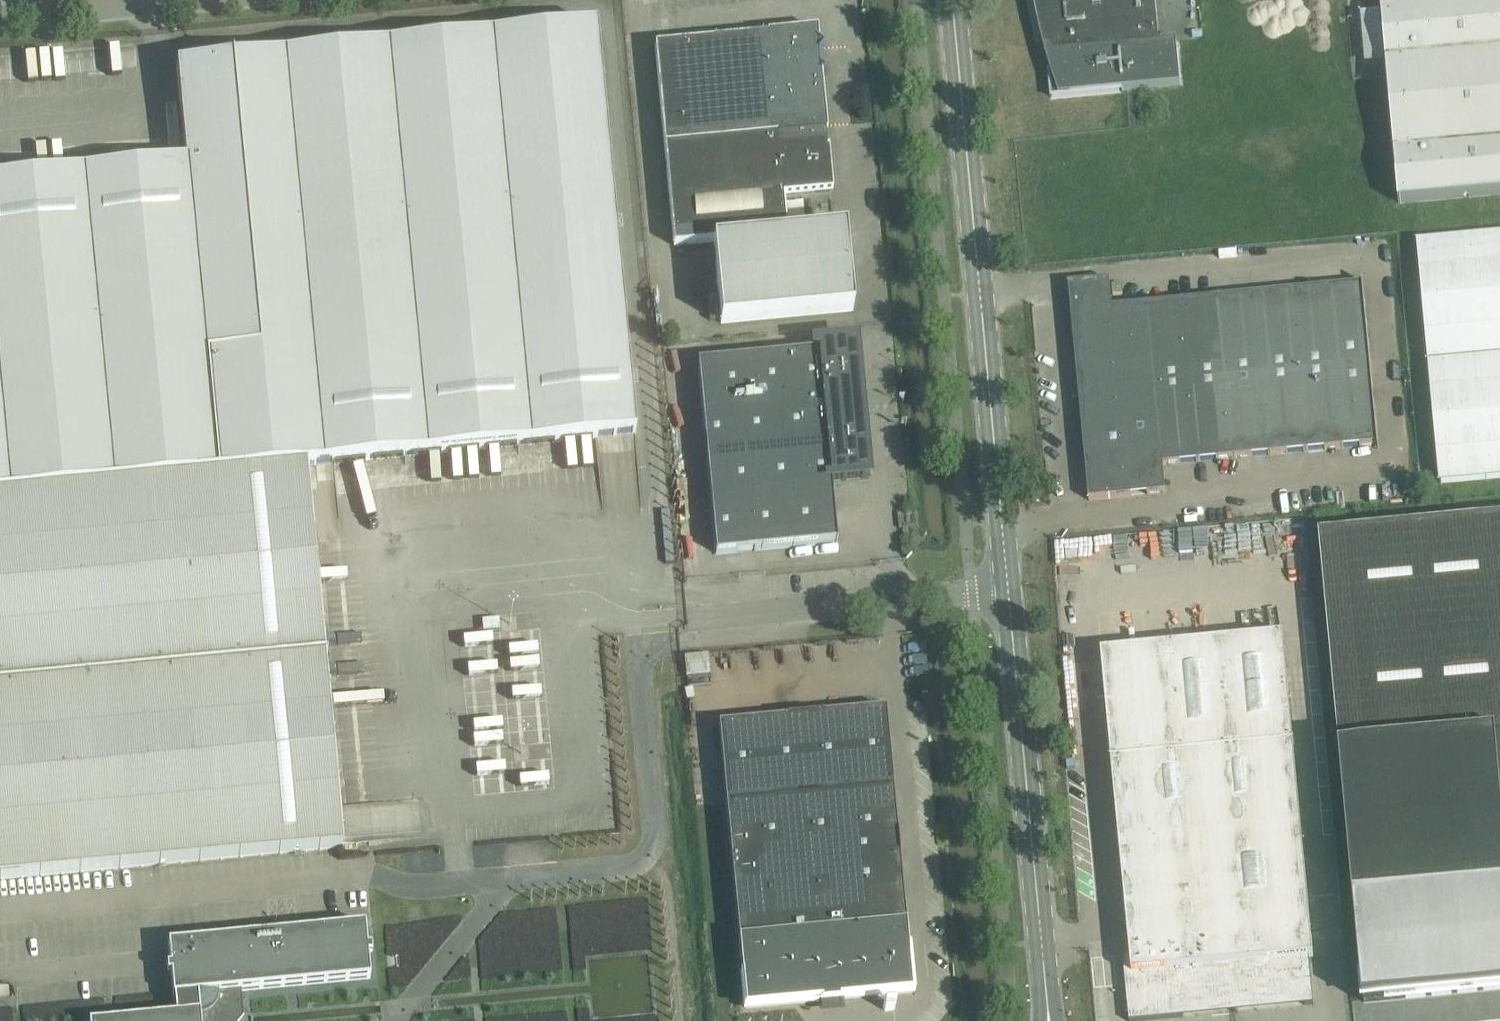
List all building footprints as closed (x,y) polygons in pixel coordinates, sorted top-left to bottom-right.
[(1034,2),(1046,53),(1051,69),(1053,96),(1128,89),(1181,84),(1177,40),(1159,41),(1155,0),(1034,0),(1034,2)] [(1400,202),(1499,193),(1499,0),(1418,0),(1419,9),(1383,12),(1400,202)] [(0,180),(0,880),(343,847),(307,466),(636,434),(597,26),(177,66),(186,162),(0,180)] [(768,33),(768,35),(655,45),(674,246),(714,242),(721,323),(854,310),(846,229),(788,235),(784,195),(831,191),(821,75),(827,74),(820,68),(819,54),(824,47),(819,43),(818,29),(768,33)] [(1418,241),(1440,483),(1499,477),(1499,233),(1418,241)] [(1089,499),(1149,494),(1166,492),(1164,464),(1377,444),(1378,447),(1379,447),(1363,280),(1362,280),(1362,284),(1113,307),(1110,279),(1069,283),(1089,499)] [(1122,284),(1112,285),(1113,295),(1123,294),(1122,284)] [(815,351),(698,362),(717,553),(837,542),(832,481),(869,478),(863,416),(859,416),(857,396),(862,395),(856,341),(814,345),(815,351)] [(1319,533),(1339,748),(1354,899),(1499,886),(1499,516),(1319,533)] [(1171,634),(1205,632),(1205,618),(1171,620),(1171,634)] [(1122,651),(1102,653),(1131,956),(1124,957),(1130,1020),(1131,1020),(1184,1016),(1183,1008),(1304,997),(1305,1004),(1314,1003),(1309,957),(1314,956),(1284,636),(1122,651)] [(686,654),(690,684),(713,682),(710,651),(686,654)] [(719,724),(743,974),(746,1007),(913,992),(886,708),(719,724)] [(1354,899),(1363,1002),(1499,989),(1499,886),(1354,899)] [(370,974),(366,925),(169,943),(176,1015),(113,1020),(233,1020),(236,1018),(244,1017),(241,990),(371,978),(370,974)]
